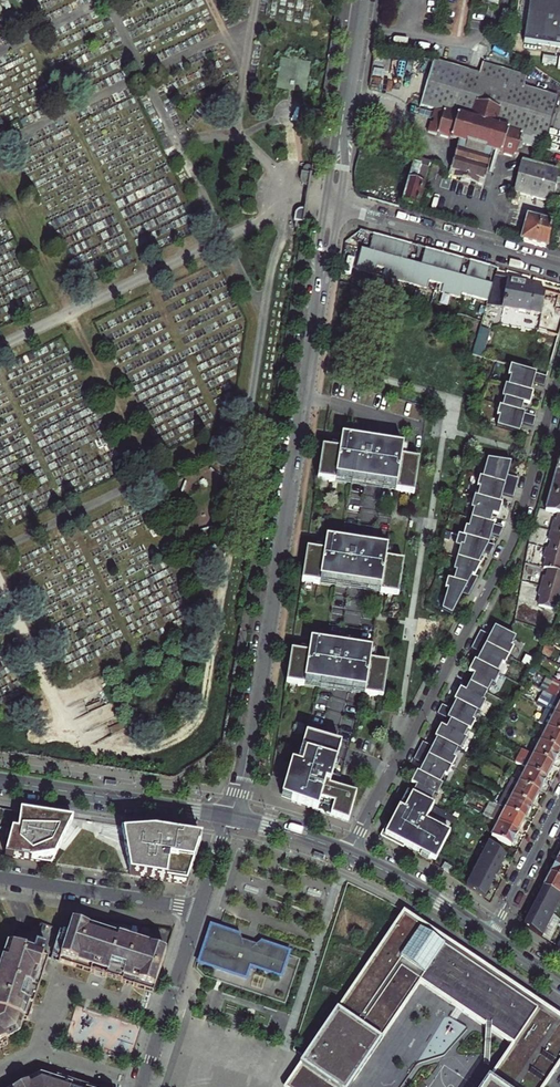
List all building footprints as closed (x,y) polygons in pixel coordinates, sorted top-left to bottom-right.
[(525,41),(559,47),(559,0),(531,0),(525,41)] [(478,76),(432,63),(419,107),(443,113),(436,136),(458,142),(448,176),(460,179),(460,181),(465,182),(470,184),(470,182),(482,186),(492,152),(515,158),(521,136),(544,142),(557,98),(522,88),(525,78),(481,65),(478,76)] [(413,160),(412,167),(401,205),(408,207),(416,209),(423,187),(415,185),(416,181),(424,183),(429,164),(413,160)] [(518,170),(511,202),(515,203),(518,194),(552,203),(556,170),(523,161),(518,170)] [(301,181),(309,182),(311,169),(305,168),(303,169),(302,174),(300,174),(300,177),(301,177),(301,181)] [(526,217),(520,241),(527,243),(535,245),(546,248),(551,223),(547,222),(549,216),(534,213),(533,219),(526,217)] [(295,229),(302,231),(303,224),(293,223),(293,227),(295,229)] [(381,238),(372,235),(368,252),(360,250),(354,270),(374,275),(376,268),(382,270),(389,240),(381,238)] [(401,243),(389,240),(382,270),(390,272),(388,279),(425,290),(427,282),(442,286),(440,293),(460,299),(462,294),(487,301),(492,286),(485,284),(489,267),(484,266),(470,262),(465,279),(458,277),(463,260),(452,257),(432,251),(425,250),(421,266),(406,262),(411,246),(401,243)] [(503,309),(508,279),(495,277),(492,286),(487,301),(486,306),(503,309)] [(540,316),(544,292),(528,289),(529,283),(523,282),(508,279),(503,309),(540,316)] [(544,292),(540,316),(538,330),(558,336),(559,331),(559,297),(554,295),(544,292)] [(489,331),(480,328),(472,355),(481,358),(489,331)] [(547,377),(513,367),(510,377),(513,377),(510,387),(531,393),(533,388),(534,384),(544,387),(547,377)] [(533,394),(531,393),(510,387),(507,386),(503,398),(506,399),(503,408),(521,413),(523,408),(524,404),(530,406),(533,394)] [(536,417),(521,413),(503,408),(500,407),(497,416),(500,417),(497,426),(519,433),(521,428),(522,424),(533,427),(536,417)] [(343,436),(341,450),(324,448),(319,480),(415,495),(420,461),(402,458),(404,446),(343,436)] [(559,458),(556,465),(558,467),(545,511),(559,515),(559,457),(559,458)] [(510,464),(487,461),(480,479),(515,489),(517,480),(507,477),(508,471),(510,464)] [(512,499),(515,489),(480,479),(478,478),(475,488),(477,489),(474,498),(498,505),(500,500),(501,496),(512,499)] [(501,506),(498,505),(474,498),(471,497),(467,509),(470,510),(467,519),(488,525),(491,516),(497,518),(499,511),(501,506)] [(545,511),(545,512),(558,516),(556,523),(553,523),(551,532),(559,534),(559,515),(545,511)] [(502,529),(488,525),(467,519),(464,528),(461,527),(458,536),(460,537),(487,545),(489,540),(490,536),(498,538),(502,529)] [(551,532),(548,542),(551,542),(548,551),(559,554),(559,534),(551,532)] [(487,545),(460,537),(457,546),(455,545),(450,558),(477,565),(480,559),(483,554),(488,555),(493,547),(487,545)] [(308,549),(303,582),(399,596),(404,563),(386,560),(388,548),(327,539),(325,552),(308,549)] [(548,570),(559,573),(559,554),(548,551),(546,550),(543,560),(546,561),(544,568),(548,570)] [(477,565),(450,558),(446,570),(449,570),(446,580),(471,587),(476,578),(473,577),(476,571),(479,565),(477,565)] [(548,570),(546,578),(544,577),(541,586),(559,591),(559,573),(548,570)] [(466,596),(471,587),(446,580),(440,578),(437,588),(440,588),(433,608),(450,615),(458,599),(460,595),(466,596)] [(541,586),(538,597),(540,597),(538,606),(555,611),(555,608),(557,609),(558,605),(557,604),(558,599),(559,593),(559,591),(541,586)] [(495,633),(484,627),(478,640),(511,658),(518,645),(515,643),(520,635),(510,629),(499,624),(497,628),(495,633)] [(511,658),(478,640),(475,645),(485,650),(482,655),(481,658),(479,657),(476,662),(502,675),(504,671),(501,669),(506,661),(509,662),(511,658)] [(288,684),(305,686),(365,696),(383,698),(388,664),(371,661),(372,651),(312,641),(310,654),(293,652),(288,684)] [(548,661),(554,651),(551,649),(545,660),(548,661)] [(502,675),(476,662),(473,669),(478,672),(474,679),(471,684),(488,693),(495,681),(498,682),(502,675)] [(559,686),(559,685),(546,677),(539,691),(543,693),(554,699),(554,698),(559,686)] [(460,698),(457,702),(478,713),(480,708),(483,710),(489,698),(487,697),(488,693),(471,684),(469,688),(464,685),(460,692),(458,696),(460,698)] [(549,707),(554,699),(543,693),(538,702),(549,707)] [(553,715),(559,719),(559,701),(554,698),(554,699),(549,707),(547,711),(553,714),(553,715)] [(453,718),(452,721),(469,730),(471,725),(474,727),(478,718),(476,717),(478,713),(457,702),(455,706),(445,701),(441,710),(451,715),(454,717),(453,718)] [(553,715),(546,728),(559,736),(559,719),(553,715)] [(438,739),(458,750),(461,745),(463,746),(469,735),(467,734),(469,730),(452,721),(449,725),(444,722),(440,730),(438,734),(440,735),(438,739)] [(539,742),(546,728),(540,725),(533,739),(534,740),(539,742)] [(546,728),(539,742),(540,743),(559,753),(559,736),(546,728)] [(307,736),(298,765),(291,763),(280,798),(290,801),(347,819),(354,796),(328,788),(341,746),(307,736)] [(458,750),(438,739),(436,741),(435,744),(425,738),(419,751),(451,768),(459,755),(456,754),(458,750)] [(531,747),(537,750),(540,743),(539,742),(534,740),(531,747)] [(559,753),(540,743),(537,750),(533,756),(553,767),(558,757),(559,753)] [(451,768),(419,751),(416,755),(426,761),(424,765),(421,769),(419,768),(417,772),(442,785),(445,781),(442,779),(447,771),(449,772),(451,768)] [(533,756),(523,751),(516,764),(527,769),(530,762),(533,756)] [(553,767),(533,756),(530,762),(527,769),(546,779),(551,769),(553,767)] [(546,779),(527,769),(523,776),(520,783),(539,793),(545,783),(546,779)] [(417,772),(413,779),(419,782),(417,786),(414,790),(409,788),(407,792),(432,805),(434,800),(432,799),(436,791),(439,792),(442,785),(417,772)] [(517,773),(514,780),(520,783),(523,776),(517,773)] [(539,793),(520,783),(514,780),(512,779),(505,793),(532,806),(537,797),(539,793)] [(432,805),(407,792),(401,802),(390,823),(387,821),(382,831),(405,843),(406,841),(422,849),(421,852),(429,856),(431,854),(437,857),(451,829),(426,815),(432,805)] [(532,806),(505,793),(498,806),(505,810),(525,820),(531,810),(532,806)] [(491,820),(498,806),(489,802),(483,816),(491,820)] [(493,821),(498,824),(505,810),(498,806),(491,820),(493,821)] [(505,810),(498,824),(518,833),(523,823),(525,820),(505,810)] [(12,831),(5,857),(51,864),(73,821),(21,813),(19,832),(12,831)] [(490,828),(495,830),(498,824),(493,821),(490,828)] [(518,833),(498,824),(495,830),(491,837),(505,844),(511,848),(516,837),(518,833)] [(122,829),(130,876),(186,885),(201,841),(122,829)] [(507,854),(511,848),(505,844),(491,837),(489,836),(478,858),(499,869),(507,854)] [(498,872),(499,869),(478,858),(472,871),(493,882),(498,872)] [(551,871),(550,874),(559,879),(559,862),(557,860),(555,865),(554,866),(550,867),(551,871)] [(445,865),(442,870),(450,875),(453,870),(445,865)] [(491,886),(493,882),(472,871),(464,885),(484,899),(491,886)] [(550,874),(547,878),(542,888),(559,897),(559,879),(550,874)] [(542,888),(539,895),(534,905),(553,915),(559,900),(559,897),(542,888)] [(553,915),(534,905),(530,912),(523,925),(541,938),(553,915)] [(416,982),(510,1044),(553,1072),(559,1062),(559,1016),(412,917),(402,912),(306,1057),(286,1086),(347,1086),(416,982)] [(558,919),(553,915),(541,938),(547,942),(558,919)] [(18,1034),(20,1027),(23,1021),(27,1022),(46,968),(48,961),(72,968),(110,980),(152,994),(165,955),(142,947),(143,945),(119,937),(118,940),(71,925),(67,935),(39,926),(22,936),(18,950),(8,947),(3,962),(0,961),(0,1043),(18,1034)] [(210,929),(198,965),(245,981),(249,969),(280,979),(288,954),(259,945),(253,953),(240,949),(240,938),(210,929)] [(510,1044),(482,1086),(543,1086),(553,1072),(510,1044)] [(55,1077),(53,1082),(39,1078),(30,1082),(21,1086),(84,1086),(55,1077)]
